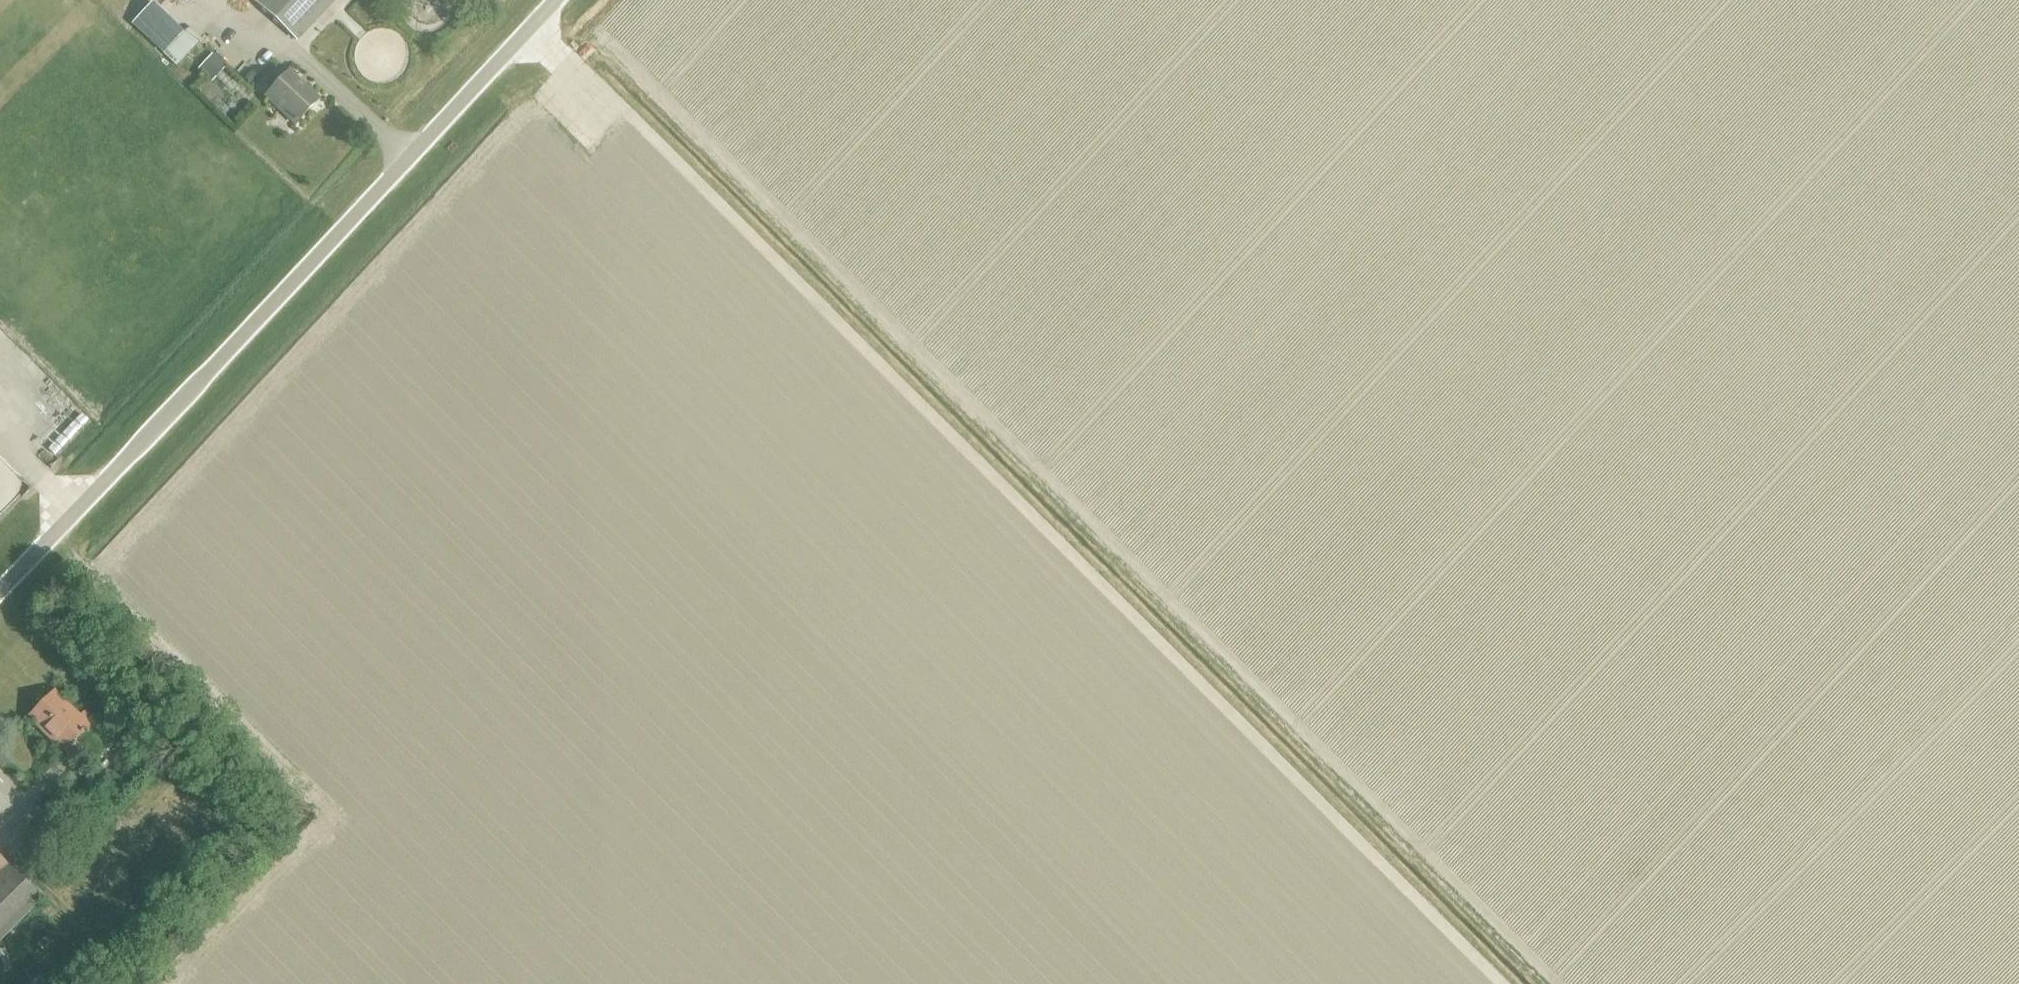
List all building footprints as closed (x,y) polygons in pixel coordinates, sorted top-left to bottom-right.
[(255,4),(293,39),(328,0),(259,0),(255,4)] [(266,97),(295,124),(318,99),(289,72),(266,97)] [(28,717),(63,752),(89,726),(54,691),(28,717)] [(43,807),(60,824),(77,807),(60,790),(43,807)] [(40,900),(0,859),(0,940),(40,900)]
